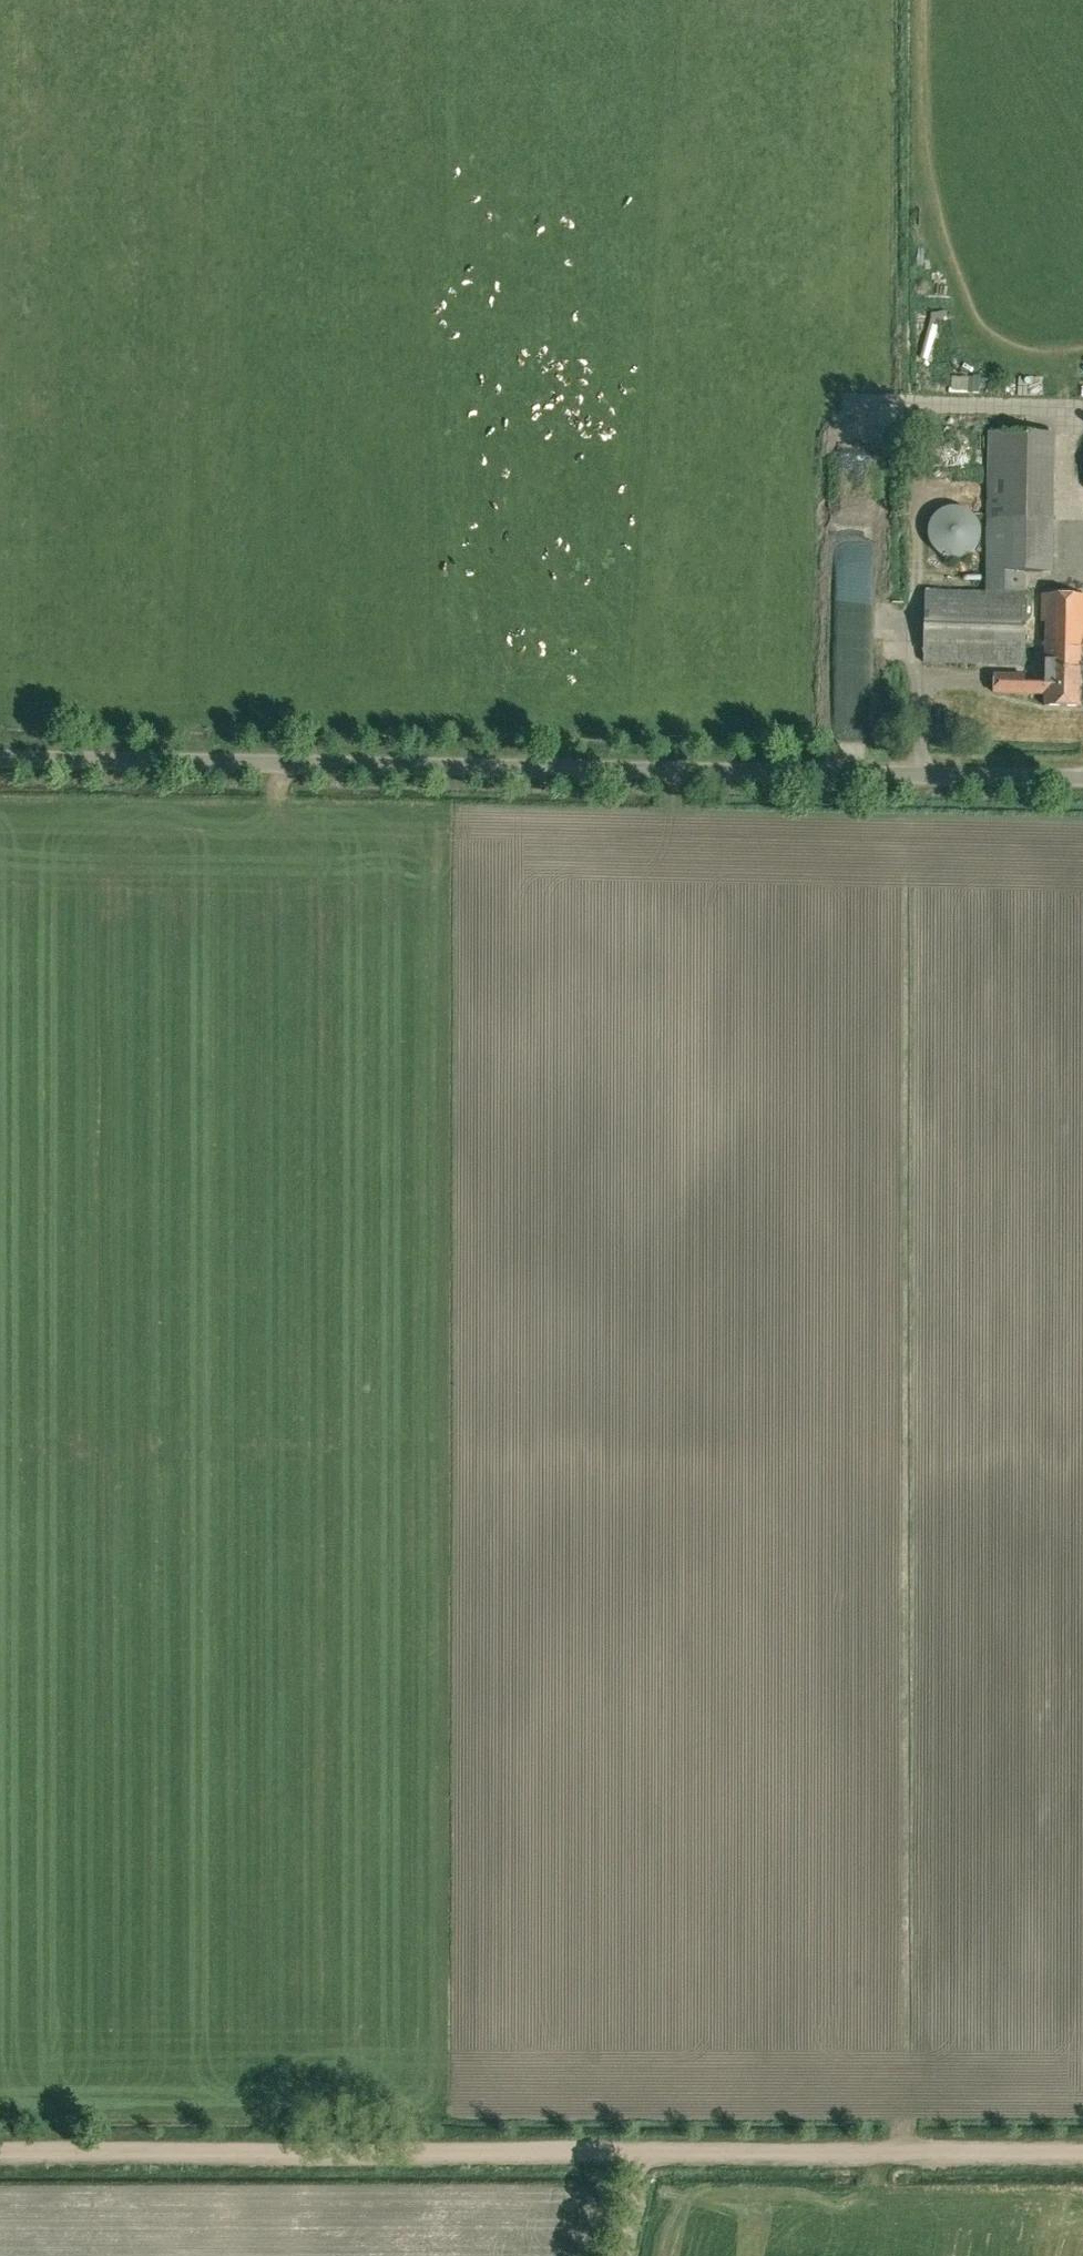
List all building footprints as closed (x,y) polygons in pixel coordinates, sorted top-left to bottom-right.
[(987,592),(985,592),(925,591),(923,661),(1023,664),(1024,646),(1025,594),(1023,594),(1024,572),(1052,573),(1056,434),(992,432),(987,592)] [(852,454),(850,473),(868,475),(870,456),(852,454)] [(979,539),(980,529),(977,520),(971,513),(962,508),(953,507),(943,509),(935,514),(930,522),(928,532),(929,541),(934,550),(941,556),(950,559),(960,558),(969,554),(976,547),(979,539)] [(993,692),(1044,694),(1044,705),(1081,706),(1082,647),(1082,595),(1043,594),(1043,595),(1042,623),(1046,623),(1045,646),(1044,683),(1023,682),(1023,674),(994,673),(993,692)]
